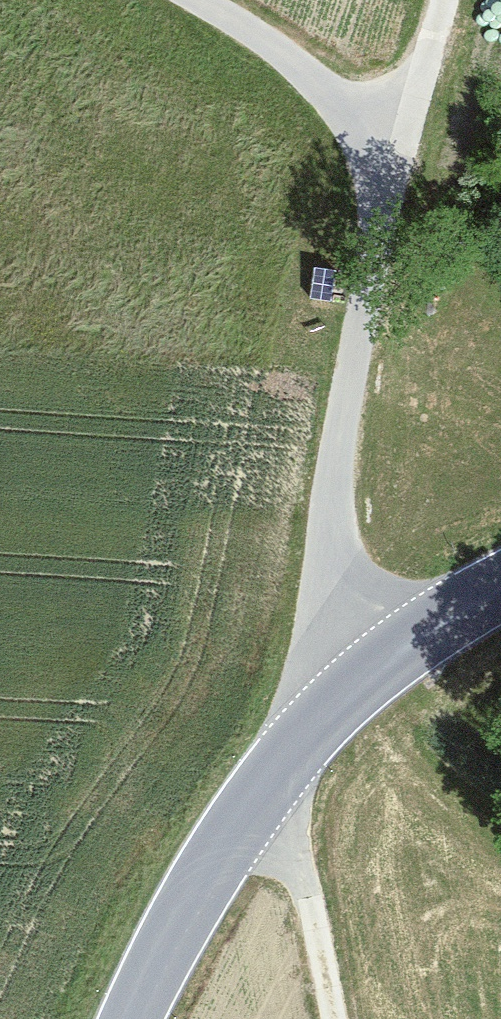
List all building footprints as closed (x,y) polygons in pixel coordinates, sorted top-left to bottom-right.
[(354,270),(332,264),(327,284),(349,289),(354,270)]
